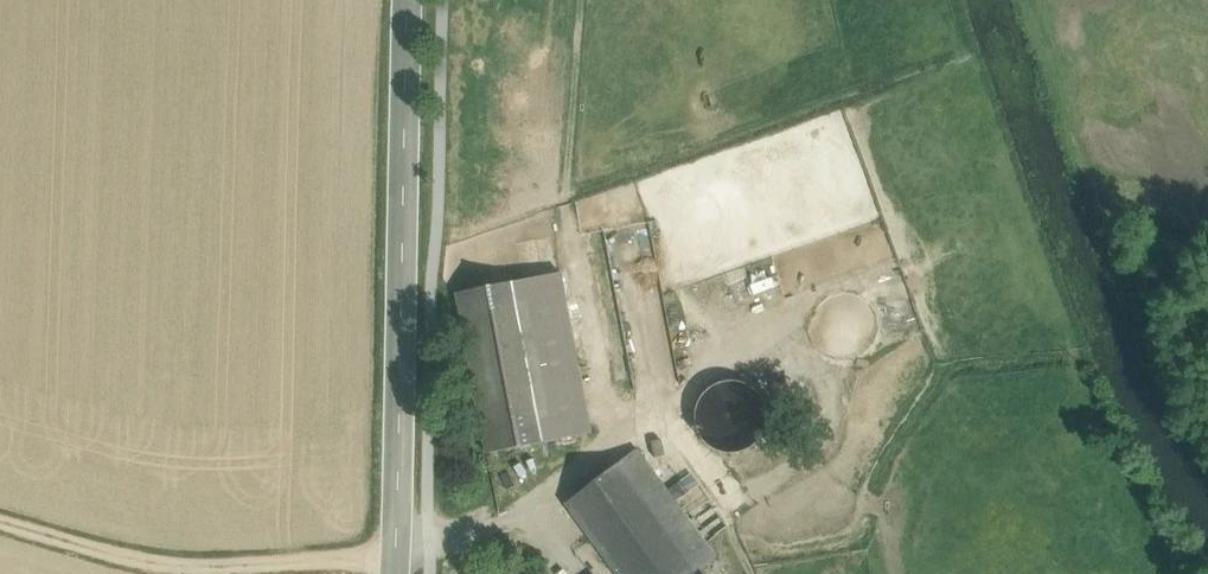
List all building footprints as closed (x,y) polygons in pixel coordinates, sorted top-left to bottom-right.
[(767,259),(743,264),(748,285),(772,280),(767,259)] [(561,273),(522,281),(552,441),(591,433),(561,273)] [(522,281),(456,294),(487,454),(552,441),(522,281)] [(765,431),(768,417),(765,403),(757,392),(745,384),(731,381),(717,384),(705,392),(698,404),(695,418),(698,432),(706,444),(718,451),(732,454),(746,451),(757,443),(765,431)] [(716,558),(636,450),(620,462),(692,559),(700,570),(716,558)] [(620,462),(567,503),(619,573),(673,573),(692,559),(620,462)] [(673,573),(703,573),(700,570),(692,559),(673,573)]
